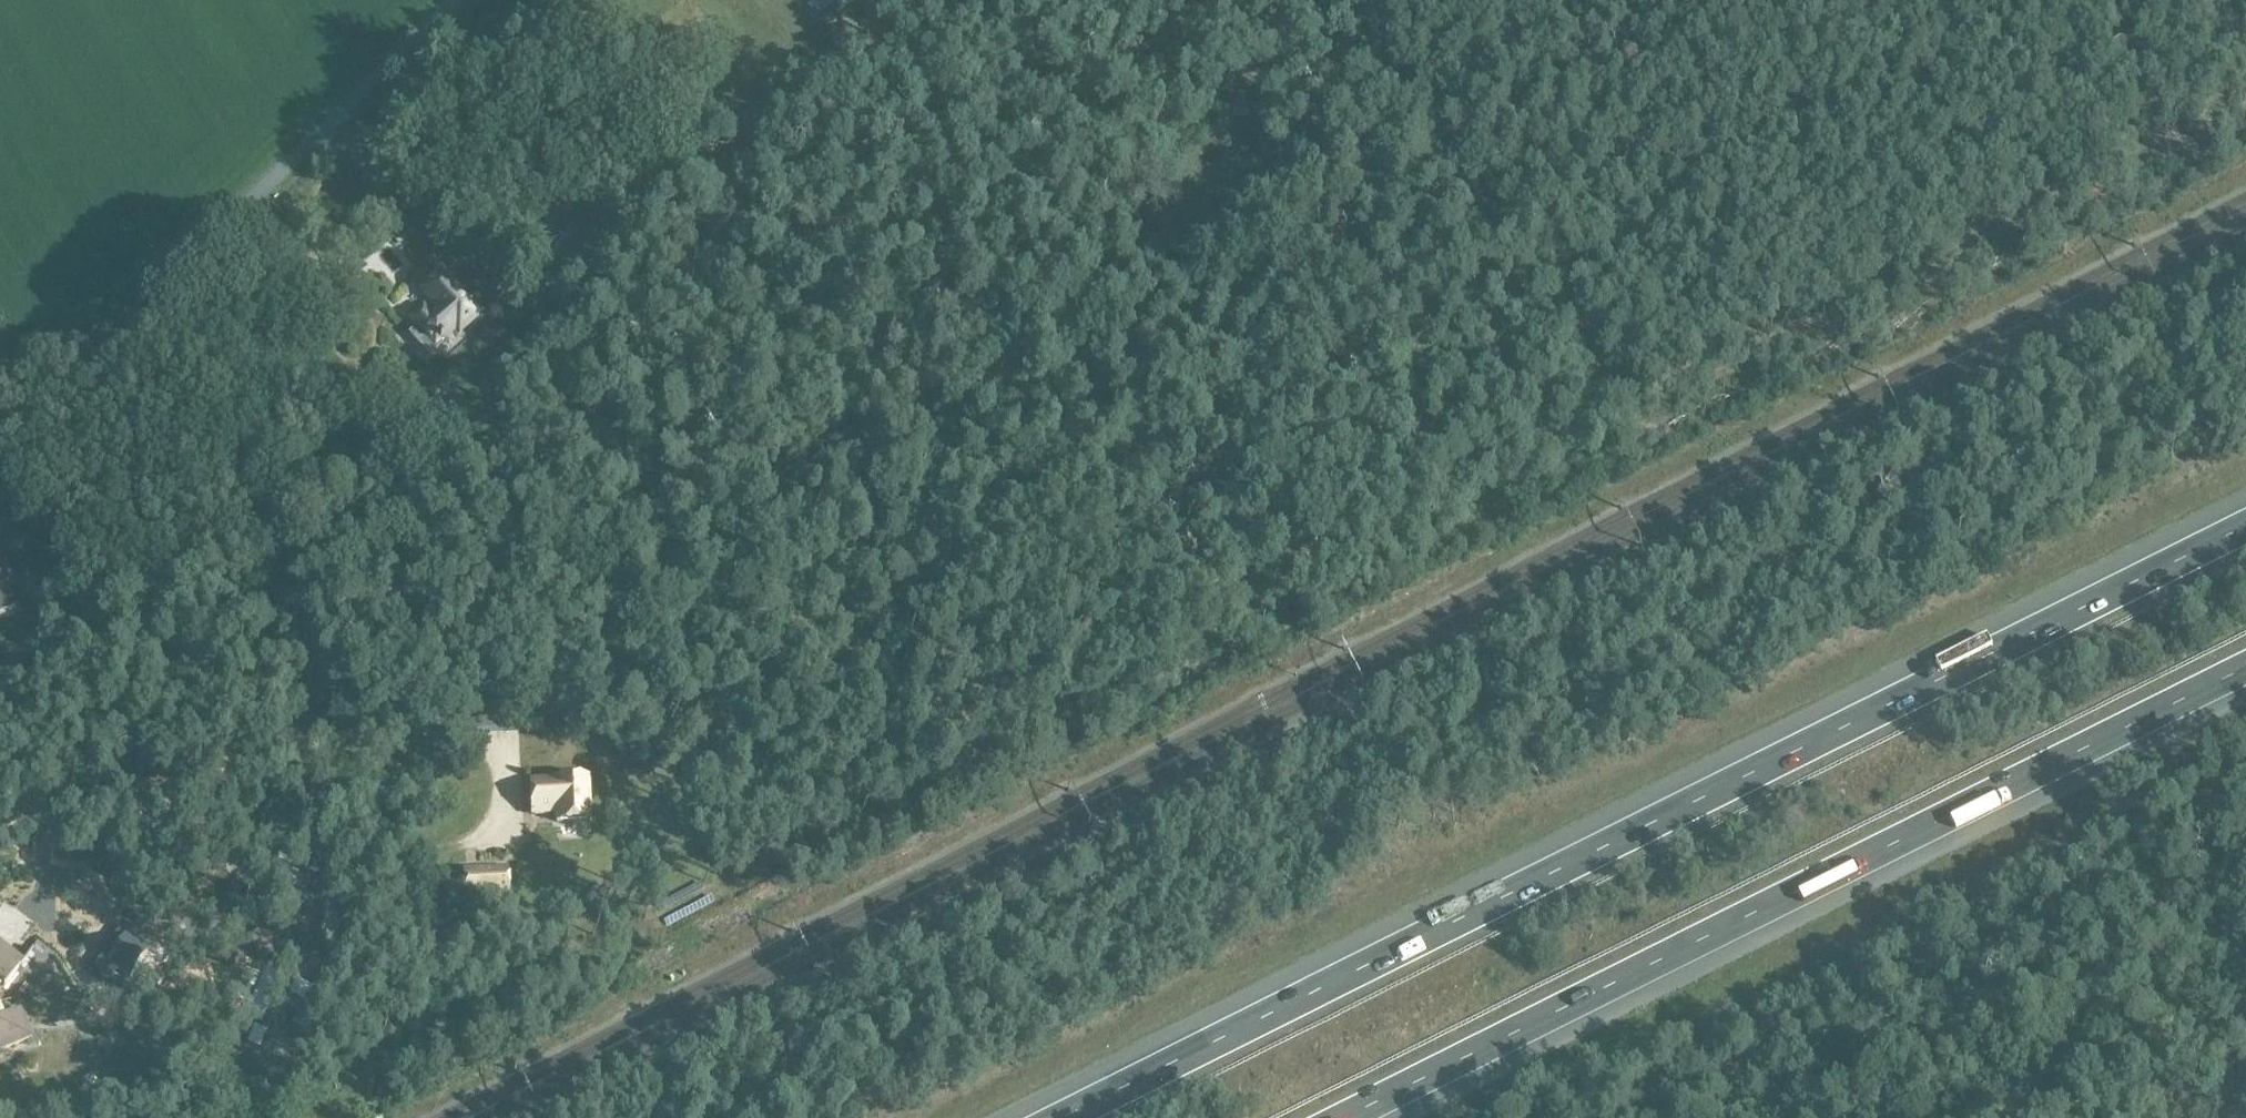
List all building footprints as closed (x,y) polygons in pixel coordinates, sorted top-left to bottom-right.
[(456,328),(459,332),(478,315),(440,273),(421,290),(438,310),(430,317),(422,309),(411,319),(435,346),(456,328)] [(12,576),(6,579),(0,562),(0,609),(21,602),(12,576)] [(590,820),(588,776),(554,778),(554,779),(530,780),(532,813),(551,812),(551,823),(590,820)] [(510,894),(508,868),(464,870),(465,896),(510,894)] [(124,922),(95,966),(115,978),(119,972),(132,981),(152,950),(139,942),(144,935),(124,922)] [(5,986),(22,963),(0,947),(0,982),(5,986)] [(26,970),(31,973),(17,999),(29,1006),(57,958),(39,948),(26,970)] [(32,1036),(20,1010),(0,1019),(0,1037),(1,1036),(6,1047),(32,1036)]
